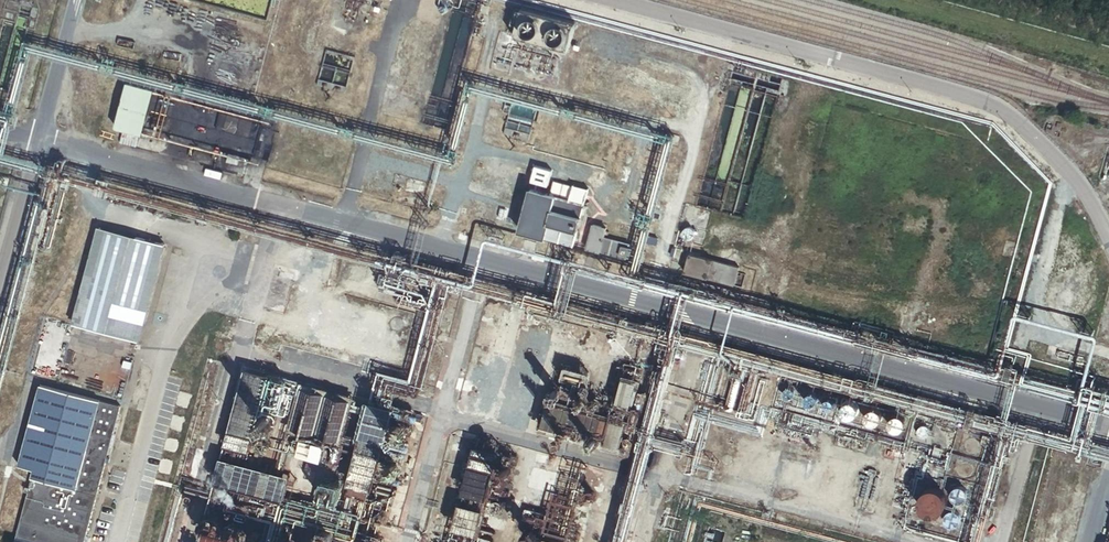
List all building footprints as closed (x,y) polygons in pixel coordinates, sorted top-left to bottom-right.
[(345,90),(317,81),(315,88),(343,97),(345,90)] [(140,136),(152,91),(124,84),(113,129),(140,136)] [(529,137),(504,130),(502,137),(527,144),(529,137)] [(519,231),(542,238),(550,213),(577,221),(586,191),(553,182),(548,199),(530,193),(519,231)] [(550,213),(542,238),(541,242),(570,250),(579,222),(577,221),(550,213)] [(604,231),(591,228),(584,257),(623,267),(623,265),(627,265),(630,251),(627,251),(628,247),(602,240),(604,231)] [(694,234),(693,232),(692,230),(691,229),(689,228),(687,229),(685,229),(684,231),(683,232),(683,234),(683,236),(685,238),(686,239),(688,239),(690,239),(692,238),(693,236),(694,234)] [(136,345),(162,248),(98,231),(72,328),(136,345)] [(737,271),(688,257),(683,276),(732,290),(737,271)] [(594,346),(594,345),(595,343),(594,341),(593,339),(592,337),(590,336),(589,335),(586,335),(584,335),(583,336),(581,337),(580,339),(579,340),(578,343),(578,344),(579,346),(580,348),(582,350),(583,351),(585,351),(587,351),(589,351),(591,350),(593,348),(594,346)] [(649,361),(650,359),(650,357),(650,355),(649,354),(648,352),(646,351),(644,350),(642,350),(640,350),(638,351),(636,352),(635,353),(634,355),(634,357),(634,359),(635,361),(636,363),(637,364),(639,365),(641,366),(643,366),(645,365),(647,364),(648,363),(649,361)] [(591,374),(565,367),(562,380),(570,382),(570,380),(578,382),(577,384),(588,387),(591,374)] [(630,407),(637,383),(622,379),(616,403),(630,407)] [(118,409),(38,388),(17,469),(32,473),(14,541),(83,541),(118,409)] [(793,396),(793,394),(792,393),(790,391),(789,391),(787,391),(785,391),(783,393),(783,394),(782,396),(783,398),(784,400),(786,401),(788,401),(790,401),(791,400),(793,398),(793,396)] [(816,404),(816,402),(815,400),(813,399),(811,398),(809,398),(807,399),(806,400),(805,402),(805,404),(805,406),(807,408),(808,409),(810,409),(812,409),(814,408),(815,406),(816,404)] [(834,408),(833,406),(832,405),(831,403),(829,403),(827,403),(825,404),(824,405),(823,407),(823,409),(823,411),(825,412),(826,413),(828,413),(830,413),(832,412),(833,410),(834,408)] [(856,417),(856,415),(857,413),(856,411),(855,409),(854,407),(852,406),(851,405),(848,405),(846,405),(845,406),(843,407),(842,409),(841,411),(840,413),(840,415),(841,417),(842,418),(844,420),(845,421),(847,421),(849,421),(851,421),(853,420),(855,418),(856,417)] [(881,424),(881,422),(881,420),(881,418),(880,416),(879,414),(877,413),(875,412),(873,412),(871,412),(869,413),(868,414),(866,416),(865,418),(865,420),(865,422),(866,424),(867,425),(868,427),(870,428),(872,428),(874,428),(876,428),(878,427),(879,425),(881,424)] [(904,430),(905,428),(905,426),(904,424),(903,422),(902,421),(901,419),(899,419),(897,418),(895,418),(893,419),(891,420),(890,422),(889,424),(888,426),(889,428),(889,430),(890,432),(892,433),(894,434),(896,434),(898,434),(900,434),(901,433),(903,432),(904,430)] [(402,434),(401,432),(400,431),(399,429),(397,429),(395,429),(393,429),(392,431),(391,433),(391,435),(392,436),(393,438),(395,439),(396,439),(398,439),(400,438),(401,436),(402,434)] [(927,435),(927,433),(926,431),(924,430),(923,429),(921,430),(919,430),(917,432),(917,434),(917,436),(917,437),(918,439),(920,440),(922,440),(924,440),(926,438),(927,437),(927,435)] [(978,454),(979,452),(979,450),(978,448),(978,446),(976,445),(975,443),(973,443),(971,442),(969,443),(967,443),(965,445),(964,446),(963,448),(963,450),(963,452),(963,454),(964,456),(966,457),(968,458),(969,459),(972,459),(973,458),(975,457),(977,456),(978,454)] [(393,470),(393,468),(392,466),(390,465),(389,464),(387,464),(385,465),(383,466),(382,468),(382,470),(383,472),(384,473),(386,474),(388,474),(390,474),(391,473),(392,471),(393,470)] [(514,471),(514,469),(513,468),(512,467),(510,465),(509,465),(507,465),(505,465),(504,465),(502,466),(501,468),(500,470),(500,471),(500,473),(500,475),(501,476),(503,477),(504,478),(506,479),(508,479),(509,478),(511,478),(512,476),(513,475),(514,473),(514,471)] [(971,478),(972,476),(972,474),(972,472),(971,470),(969,468),(968,467),(966,466),(964,466),(962,466),(960,467),(958,468),(957,470),(956,471),(956,474),(956,476),(956,478),(958,479),(959,481),(961,482),(963,482),(965,482),(967,482),(969,481),(970,479),(971,478)] [(600,481),(601,480),(601,478),(600,477),(600,475),(599,474),(598,473),(596,473),(595,472),(593,473),(592,473),(590,474),(589,475),(589,477),(588,478),(588,480),(589,481),(590,483),(591,484),(592,484),(594,485),(595,485),(597,484),(598,484),(599,483),(600,481)] [(597,499),(597,497),(597,496),(597,494),(596,493),(595,492),(594,491),(593,490),(591,490),(590,490),(588,491),(587,492),(586,493),(585,495),(585,496),(585,497),(586,499),(586,500),(587,501),(589,502),(590,503),(592,503),(593,502),(595,501),(596,500),(597,499)] [(965,502),(966,500),(966,498),(966,496),(965,494),(964,493),(962,491),(960,491),(958,490),(956,490),(954,491),(952,492),(951,494),(950,496),(950,498),(950,500),(951,502),(952,503),(953,505),(955,506),(957,506),(959,506),(961,506),(963,505),(964,504),(965,502)] [(945,508),(945,504),(945,501),(943,498),(941,495),(938,493),(935,492),(932,491),(929,492),(925,493),(923,495),(920,497),(919,501),(918,504),(918,507),(919,511),(921,513),(924,516),(927,518),(930,518),(934,518),(937,517),(940,516),(942,514),(944,511),(945,508)] [(959,525),(959,524),(960,522),(959,519),(958,517),(957,516),(955,515),(954,514),(952,514),(949,514),(948,515),(946,516),(945,518),(944,519),(943,521),(944,523),(944,525),(945,527),(947,528),(948,529),(951,530),(953,530),(954,529),(956,529),(958,527),(959,525)] [(498,526),(499,525),(499,523),(499,522),(498,520),(497,519),(496,518),(494,518),(493,517),(491,518),(490,518),(488,519),(488,520),(487,522),(487,523),(487,525),(487,526),(488,528),(489,529),(490,529),(492,530),(493,530),(495,529),(496,529),(498,528),(498,526)] [(539,537),(539,536),(539,534),(539,532),(538,531),(537,530),(536,529),(535,528),(533,528),(532,528),(530,529),(529,530),(528,531),(527,532),(527,534),(527,535),(527,537),(528,538),(529,539),(531,540),(532,540),(534,540),(535,540),(537,539),(538,538),(539,537)]
